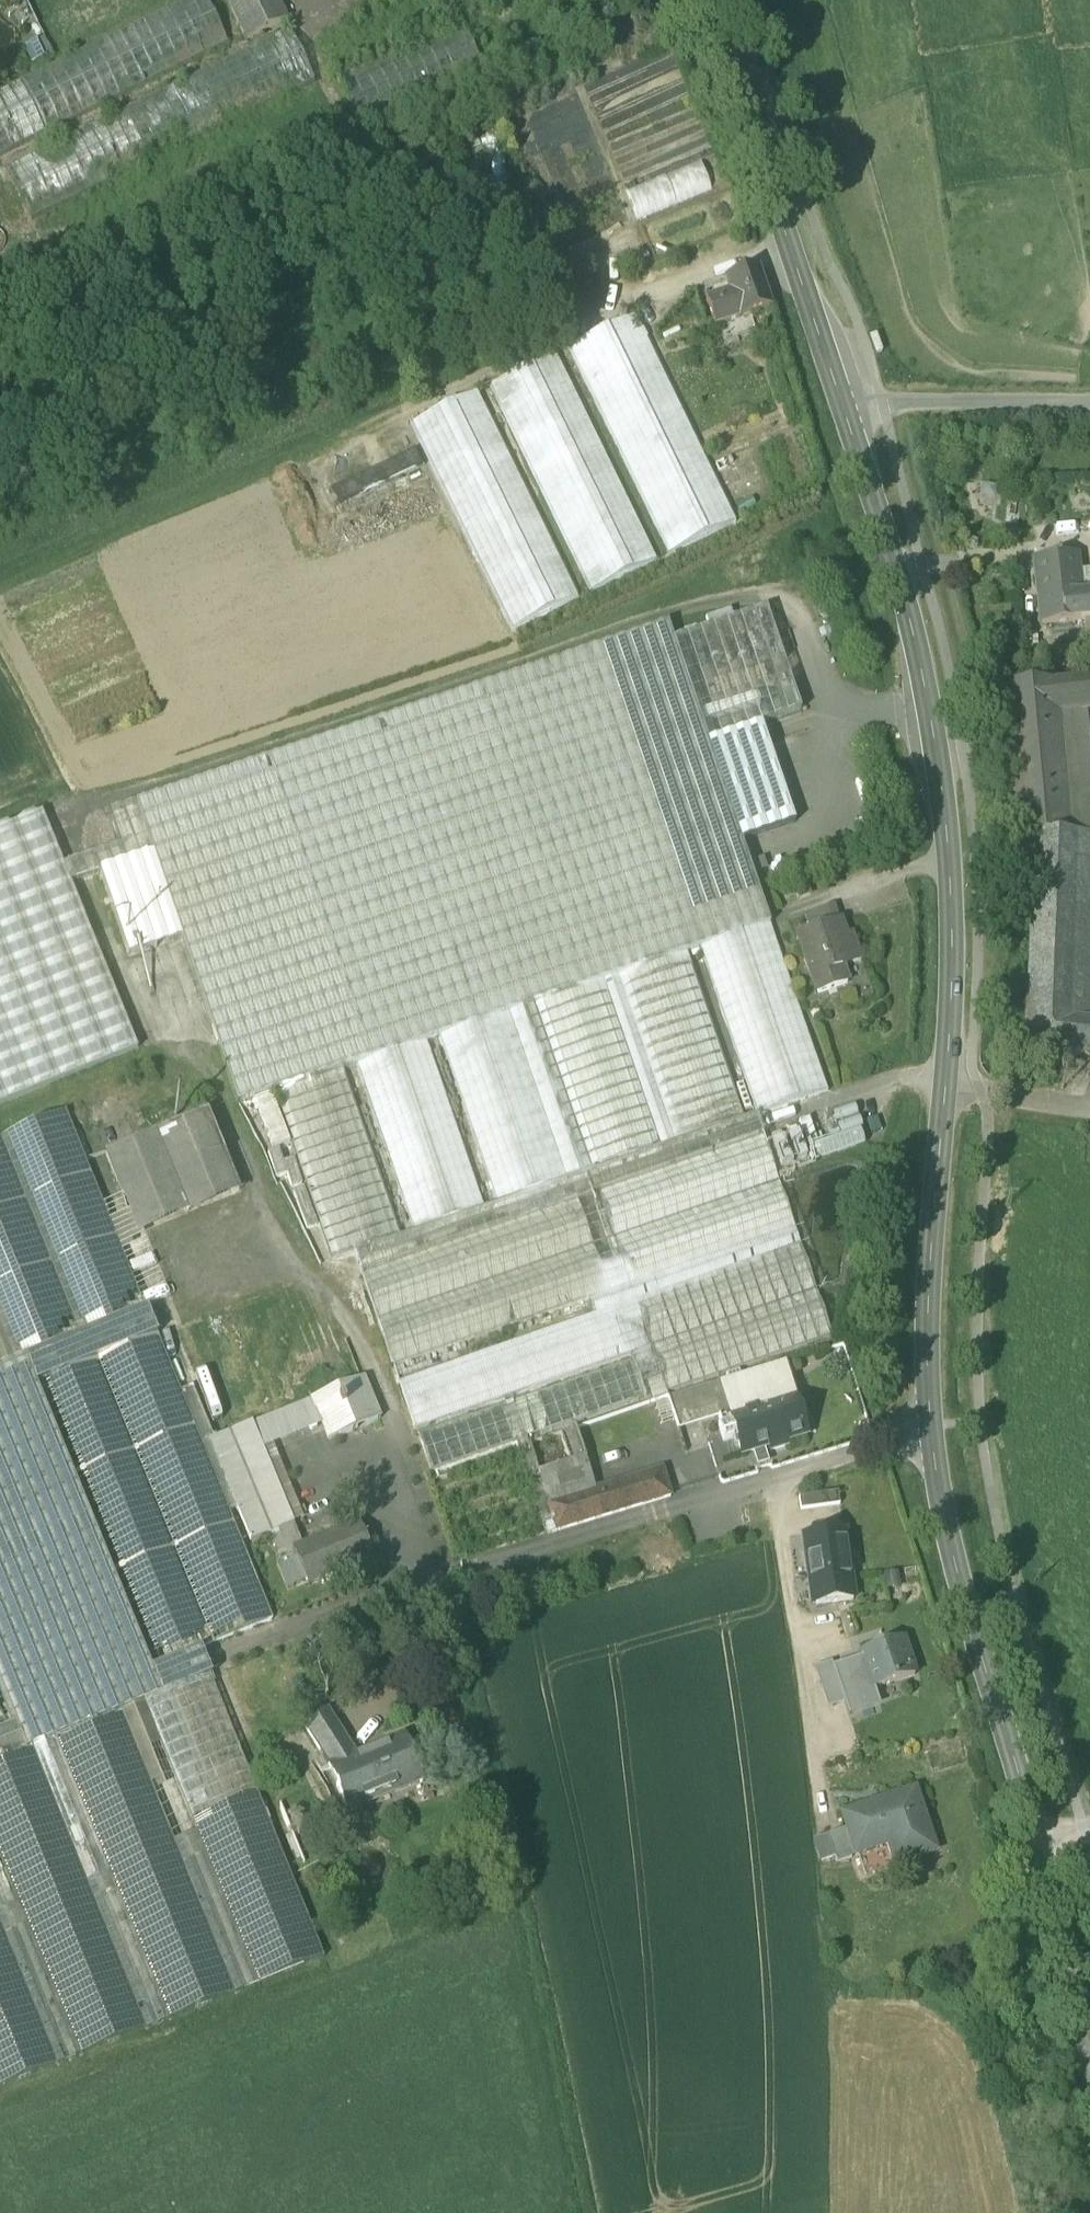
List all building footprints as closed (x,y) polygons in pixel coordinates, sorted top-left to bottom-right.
[(0,157),(228,45),(206,0),(182,0),(0,89),(0,156),(0,157)] [(246,41),(288,21),(277,0),(226,0),(246,41)] [(333,73),(484,0),(344,0),(306,18),(333,73)] [(362,134),(609,14),(602,0),(499,0),(335,79),(362,134)] [(5,166),(32,221),(315,82),(288,28),(5,166)] [(51,56),(43,40),(23,49),(31,66),(51,56)] [(700,161),(627,191),(639,220),(712,190),(700,161)] [(703,301),(712,330),(769,311),(756,271),(723,282),(727,293),(703,301)] [(569,350),(667,554),(735,521),(637,317),(569,350)] [(489,388),(587,592),(654,560),(556,356),(489,388)] [(410,426),(509,630),(575,598),(476,394),(410,426)] [(334,489),(342,505),(424,464),(417,449),(334,489)] [(1042,625),(1080,621),(1077,597),(1081,596),(1080,594),(1078,572),(1076,556),(1035,560),(1042,625)] [(1089,594),(1089,570),(1078,572),(1080,594),(1089,594)] [(1080,594),(1081,596),(1077,597),(1080,621),(1084,621),(1089,620),(1089,594),(1080,594)] [(767,609),(674,641),(708,742),(762,724),(801,711),(767,609)] [(710,625),(734,617),(731,609),(707,616),(710,625)] [(742,842),(708,742),(674,641),(668,624),(268,760),(371,1061),(429,1042),(441,1037),(606,981),(618,977),(689,953),(701,949),(770,925),(742,842)] [(1056,718),(1087,714),(1089,714),(1089,680),(1053,684),(1056,718)] [(1032,839),(1068,839),(1056,718),(1053,684),(1004,688),(1018,839),(1032,839)] [(1087,714),(1056,718),(1068,839),(1080,839),(1089,839),(1089,748),(1087,714)] [(708,742),(742,842),(795,823),(762,724),(708,742)] [(136,805),(152,855),(181,940),(238,1106),(254,1100),(273,1094),(273,1095),(274,1094),(345,1070),(358,1066),(371,1061),(268,760),(136,805)] [(71,883),(99,873),(152,855),(136,805),(110,814),(122,848),(64,868),(71,883)] [(138,1049),(71,883),(64,868),(42,813),(0,830),(0,1105),(138,1049)] [(1072,1056),(1073,1023),(1080,839),(1068,839),(1032,839),(1025,1050),(1072,1056)] [(1080,839),(1073,1023),(1089,1025),(1089,839),(1080,839)] [(128,958),(181,940),(152,855),(99,873),(128,958)] [(805,915),(810,931),(839,920),(834,905),(805,915)] [(798,935),(819,995),(848,985),(842,967),(860,961),(860,962),(862,961),(852,934),(850,934),(851,936),(845,938),(839,920),(810,931),(798,935)] [(771,925),(770,925),(701,949),(759,1116),(829,1091),(771,925)] [(747,1119),(689,953),(618,977),(676,1143),(747,1119)] [(664,1148),(606,981),(441,1037),(499,1204),(664,1148)] [(1089,1058),(1089,1025),(1073,1023),(1072,1056),(1089,1058)] [(487,1208),(429,1042),(371,1061),(358,1066),(416,1232),(487,1208)] [(404,1236),(345,1070),(274,1094),(292,1145),(333,1261),(357,1252),(404,1236)] [(273,1094),(254,1100),(273,1152),(292,1145),(274,1094),(273,1095),(273,1094)] [(15,1361),(30,1355),(149,1306),(68,1110),(0,1138),(0,1324),(15,1361)] [(107,1153),(125,1196),(226,1153),(208,1111),(107,1153)] [(357,1252),(364,1275),(765,1137),(759,1116),(747,1119),(676,1143),(664,1148),(499,1204),(487,1208),(416,1232),(404,1236),(357,1252)] [(796,1129),(785,1133),(794,1159),(804,1155),(796,1129)] [(779,1164),(789,1160),(780,1135),(770,1138),(779,1164)] [(599,1414),(601,1421),(668,1398),(667,1394),(833,1337),(765,1137),(364,1275),(396,1366),(592,1299),(598,1315),(401,1383),(416,1430),(505,1401),(506,1404),(419,1433),(432,1472),(437,1470),(518,1442),(521,1452),(444,1475),(439,1477),(434,1479),(461,1561),(548,1536),(546,1529),(554,1526),(530,1444),(529,1439),(599,1414)] [(226,1153),(125,1196),(140,1232),(241,1190),(226,1153)] [(161,1335),(149,1306),(30,1355),(40,1382),(161,1335)] [(15,1361),(0,1324),(0,1367),(15,1361)] [(92,1514),(81,1518),(90,1542),(101,1537),(153,1668),(201,1649),(273,1621),(230,1511),(183,1391),(161,1335),(40,1382),(92,1514)] [(30,1387),(81,1518),(92,1514),(40,1382),(30,1355),(15,1361),(0,1367),(0,1399),(30,1387)] [(783,1363),(771,1367),(783,1402),(779,1404),(783,1416),(800,1410),(783,1363)] [(719,1413),(723,1426),(734,1422),(739,1438),(745,1454),(771,1445),(773,1450),(789,1445),(787,1440),(807,1433),(800,1410),(783,1416),(779,1404),(783,1402),(771,1367),(741,1377),(739,1371),(727,1376),(726,1376),(728,1382),(720,1384),(720,1385),(693,1393),(702,1418),(719,1413)] [(322,1427),(328,1442),(380,1422),(363,1381),(311,1401),(322,1427)] [(230,1511),(239,1508),(212,1440),(216,1438),(196,1386),(183,1391),(230,1511)] [(90,1542),(81,1518),(30,1387),(0,1399),(0,1477),(24,1537),(16,1540),(27,1567),(34,1564),(86,1695),(142,1673),(90,1542)] [(669,1400),(679,1426),(702,1418),(693,1393),(669,1400)] [(311,1401),(255,1423),(265,1449),(322,1427),(311,1401)] [(726,1443),(739,1438),(734,1422),(723,1426),(721,1427),(726,1443)] [(255,1423),(216,1438),(212,1440),(239,1508),(252,1541),(272,1534),(287,1528),(295,1524),(265,1449),(255,1423)] [(585,1459),(586,1459),(576,1429),(572,1430),(530,1444),(554,1526),(546,1529),(548,1536),(672,1494),(663,1467),(596,1490),(585,1459)] [(437,1470),(439,1477),(444,1475),(521,1452),(518,1442),(437,1470)] [(16,1540),(24,1537),(0,1477),(0,1498),(16,1540)] [(799,1498),(801,1511),(840,1505),(838,1493),(799,1498)] [(27,1567),(16,1540),(0,1498),(0,1664),(22,1721),(42,1713),(79,1699),(27,1567)] [(307,1582),(308,1585),(346,1570),(373,1559),(368,1546),(360,1525),(340,1533),(314,1543),(296,1550),(287,1528),(272,1534),(282,1560),(284,1564),(298,1559),(307,1582)] [(844,1532),(817,1535),(819,1545),(811,1546),(807,1550),(804,1553),(806,1567),(809,1569),(811,1585),(809,1588),(811,1601),(818,1606),(853,1601),(844,1532)] [(805,1537),(807,1550),(811,1546),(819,1545),(817,1535),(805,1537)] [(164,1695),(153,1668),(101,1537),(90,1542),(142,1673),(86,1695),(34,1564),(27,1567),(79,1699),(42,1713),(53,1740),(54,1739),(122,1712),(143,1704),(164,1695)] [(298,1559),(284,1564),(278,1566),(287,1590),(307,1582),(298,1559)] [(862,1659),(873,1691),(874,1690),(915,1677),(902,1640),(860,1654),(862,1659)] [(201,1649),(153,1668),(164,1695),(211,1676),(201,1649)] [(832,1669),(846,1709),(877,1698),(874,1690),(873,1691),(862,1659),(832,1669)] [(22,1721),(0,1664),(0,1684),(16,1724),(0,1730),(0,1761),(33,1748),(53,1740),(42,1713),(22,1721)] [(832,1670),(816,1675),(823,1696),(839,1690),(832,1670)] [(164,1695),(143,1704),(205,1856),(257,1985),(325,1957),(211,1676),(164,1695)] [(16,1724),(0,1684),(0,1730),(16,1724)] [(839,1690),(823,1696),(828,1710),(844,1705),(839,1690)] [(143,1704),(122,1712),(184,1864),(205,1856),(143,1704)] [(303,1727),(319,1752),(344,1736),(328,1711),(303,1727)] [(236,1993),(184,1864),(122,1712),(54,1739),(115,1892),(168,2021),(236,1993)] [(319,1752),(328,1767),(349,1758),(352,1763),(378,1753),(375,1747),(356,1755),(344,1736),(319,1752)] [(336,1784),(349,1815),(351,1814),(347,1804),(367,1796),(369,1801),(418,1781),(420,1786),(422,1785),(402,1736),(375,1747),(378,1753),(352,1763),(349,1758),(328,1767),(329,1768),(331,1767),(337,1784),(336,1784)] [(95,1900),(115,1892),(54,1739),(53,1740),(33,1748),(95,1900)] [(17,1904),(27,1928),(79,2057),(147,2029),(95,1900),(33,1748),(0,1761),(0,1862),(17,1904)] [(347,1804),(351,1814),(420,1786),(418,1781),(369,1801),(367,1796),(347,1804)] [(901,1841),(909,1861),(938,1850),(917,1794),(846,1821),(849,1829),(860,1857),(901,1841)] [(830,1836),(840,1864),(860,1857),(849,1829),(830,1836)] [(184,1864),(236,1993),(257,1985),(205,1856),(184,1864)] [(17,1904),(0,1862),(0,1911),(17,1904)] [(95,1900),(147,2029),(168,2021),(115,1892),(95,1900)] [(0,1911),(0,1920),(6,1936),(27,1928),(17,1904),(0,1911)] [(6,1936),(0,1920),(0,2089),(58,2065),(6,1936)] [(6,1936),(58,2065),(79,2057),(27,1928),(6,1936)]
